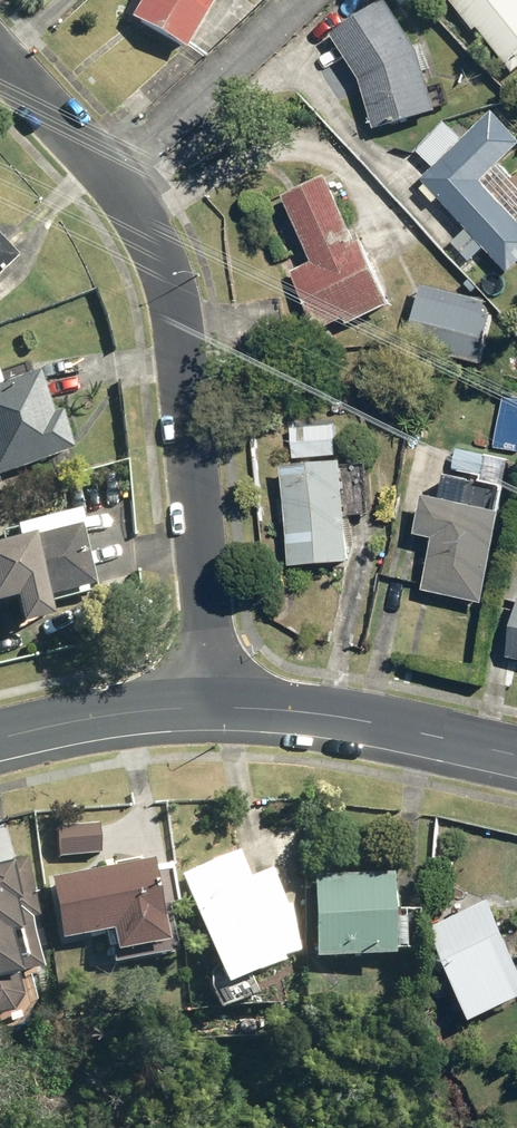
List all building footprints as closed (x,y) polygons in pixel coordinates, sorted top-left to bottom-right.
[(126,28),(181,59),(214,0),(142,0),(126,28)] [(471,34),(475,31),(513,78),(516,75),(516,0),(443,0),(471,34)] [(327,40),(359,87),(373,137),(436,118),(418,58),(382,4),(327,40)] [(490,117),(460,144),(444,128),(416,154),(431,171),(418,183),(466,234),(452,247),(468,264),(481,252),(505,278),(516,267),(516,225),(482,187),(516,155),(516,146),(490,117)] [(345,332),(388,314),(333,184),(281,206),(307,266),(287,275),(313,337),(342,325),(345,332)] [(9,271),(0,260),(0,279),(9,271)] [(419,288),(403,350),(478,369),(493,307),(419,288)] [(0,384),(0,475),(75,452),(63,412),(55,415),(42,372),(0,384)] [(333,428),(288,431),(291,465),(336,461),(333,428)] [(366,465),(279,471),(286,572),(349,567),(346,523),(370,522),(366,465)] [(501,522),(419,503),(410,540),(429,545),(418,596),(480,610),(501,522)] [(71,520),(7,534),(11,550),(0,552),(0,613),(2,613),(8,641),(42,634),(36,609),(88,597),(71,520)] [(506,663),(516,665),(516,618),(506,663)] [(96,830),(52,831),(53,859),(96,858),(96,830)] [(186,872),(228,982),(301,953),(269,871),(253,877),(242,850),(186,872)] [(22,862),(0,866),(0,1023),(4,1022),(16,1006),(11,981),(35,976),(25,923),(34,921),(22,862)] [(166,866),(46,882),(54,944),(102,937),(106,967),(178,958),(166,866)] [(321,953),(397,952),(396,869),(320,870),(321,953)] [(467,1025),(516,1003),(516,976),(485,905),(425,932),(467,1025)]
